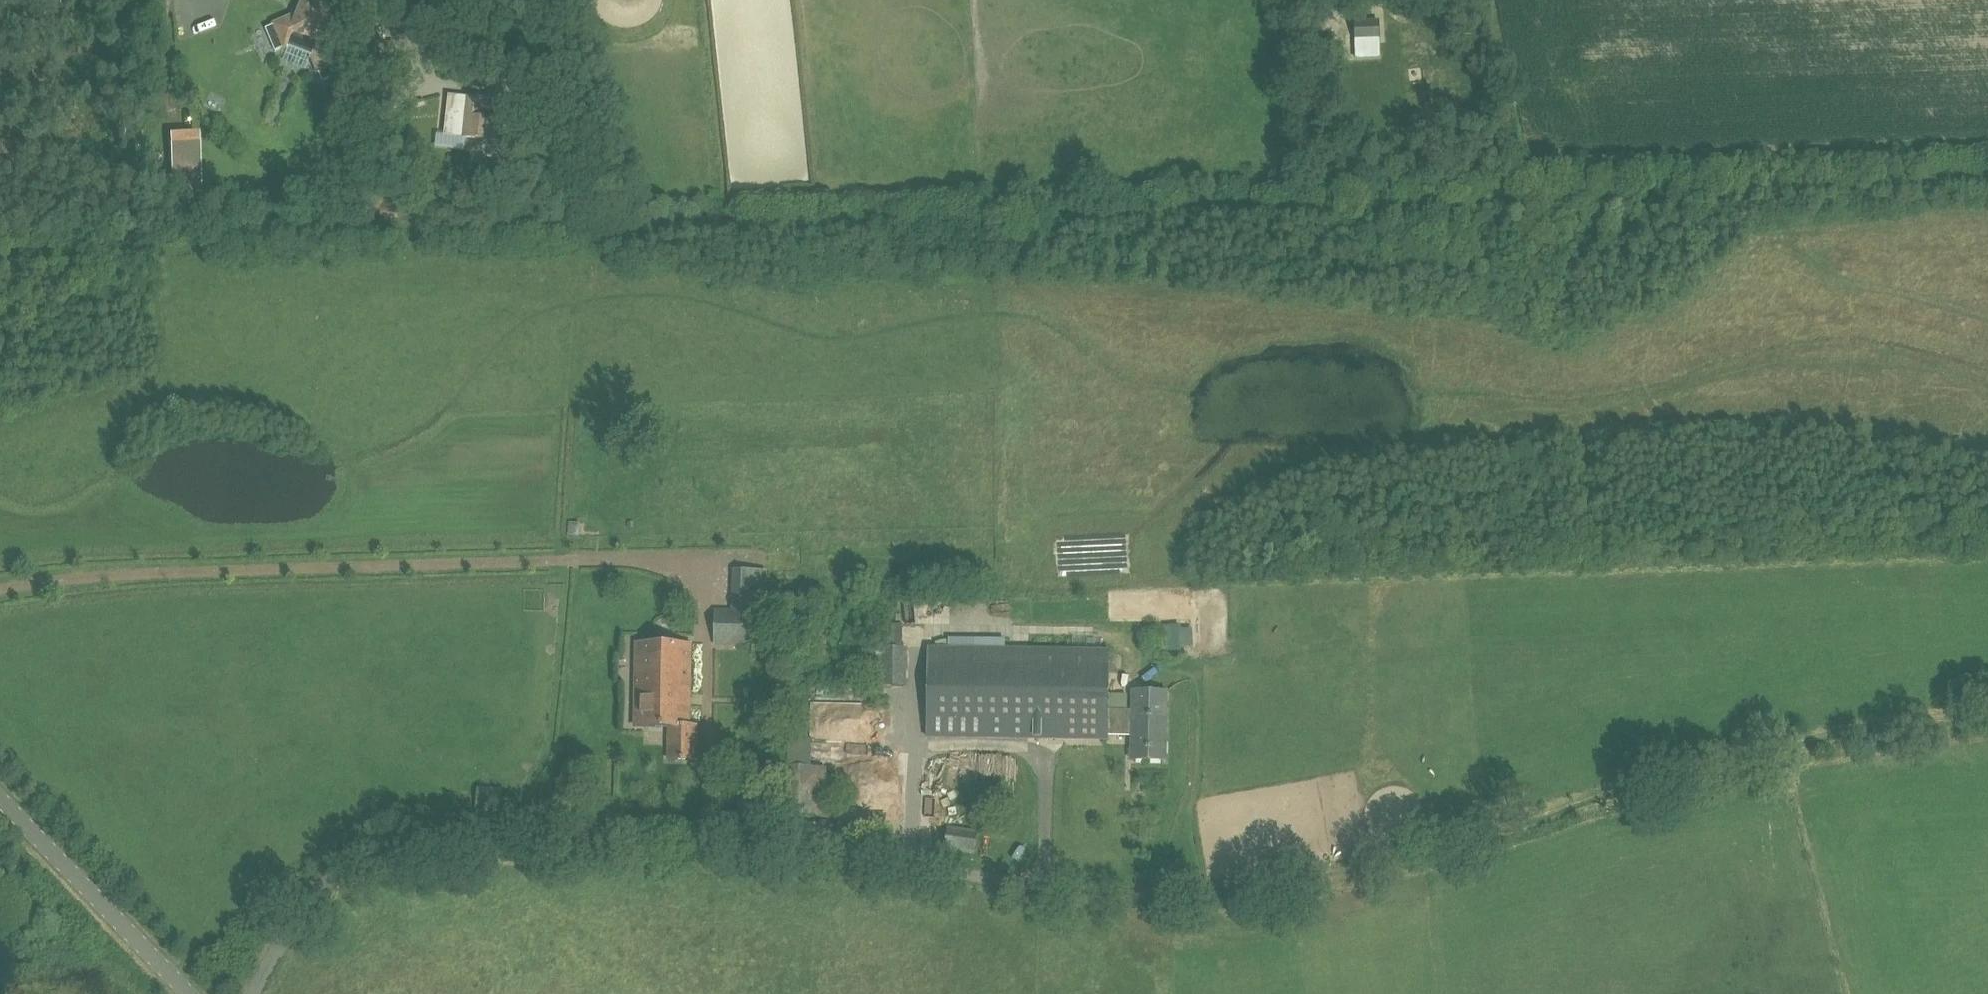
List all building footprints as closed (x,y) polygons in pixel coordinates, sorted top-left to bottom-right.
[(336,4),(327,0),(304,0),(299,12),(265,28),(276,51),(288,46),(310,54),(323,82),(347,71),(328,27),(336,4)] [(1381,18),(1354,21),(1355,41),(1384,38),(1381,18)] [(464,150),(465,139),(500,143),(503,120),(489,118),(491,98),(448,94),(444,135),(437,134),(436,147),(464,150)] [(207,130),(178,130),(178,183),(207,183),(207,130)] [(715,609),(713,646),(763,647),(764,610),(752,610),(752,569),(731,569),(731,609),(715,609)] [(880,647),(880,687),(907,686),(907,648),(902,648),(902,635),(902,624),(885,624),(885,647),(880,647)] [(636,692),(690,693),(691,644),(637,642),(636,692)] [(1133,710),(1127,710),(1107,710),(1108,650),(928,648),(927,737),(1107,740),(1107,731),(1132,732),(1132,761),(1165,761),(1166,692),(1133,691),(1133,710)] [(690,693),(636,692),(635,727),(669,727),(668,759),(696,760),(697,726),(689,726),(690,693)] [(787,740),(787,766),(786,819),(831,820),(832,777),(827,777),(827,768),(811,767),(812,740),(787,740)] [(938,847),(986,848),(987,827),(939,826),(938,847)]
